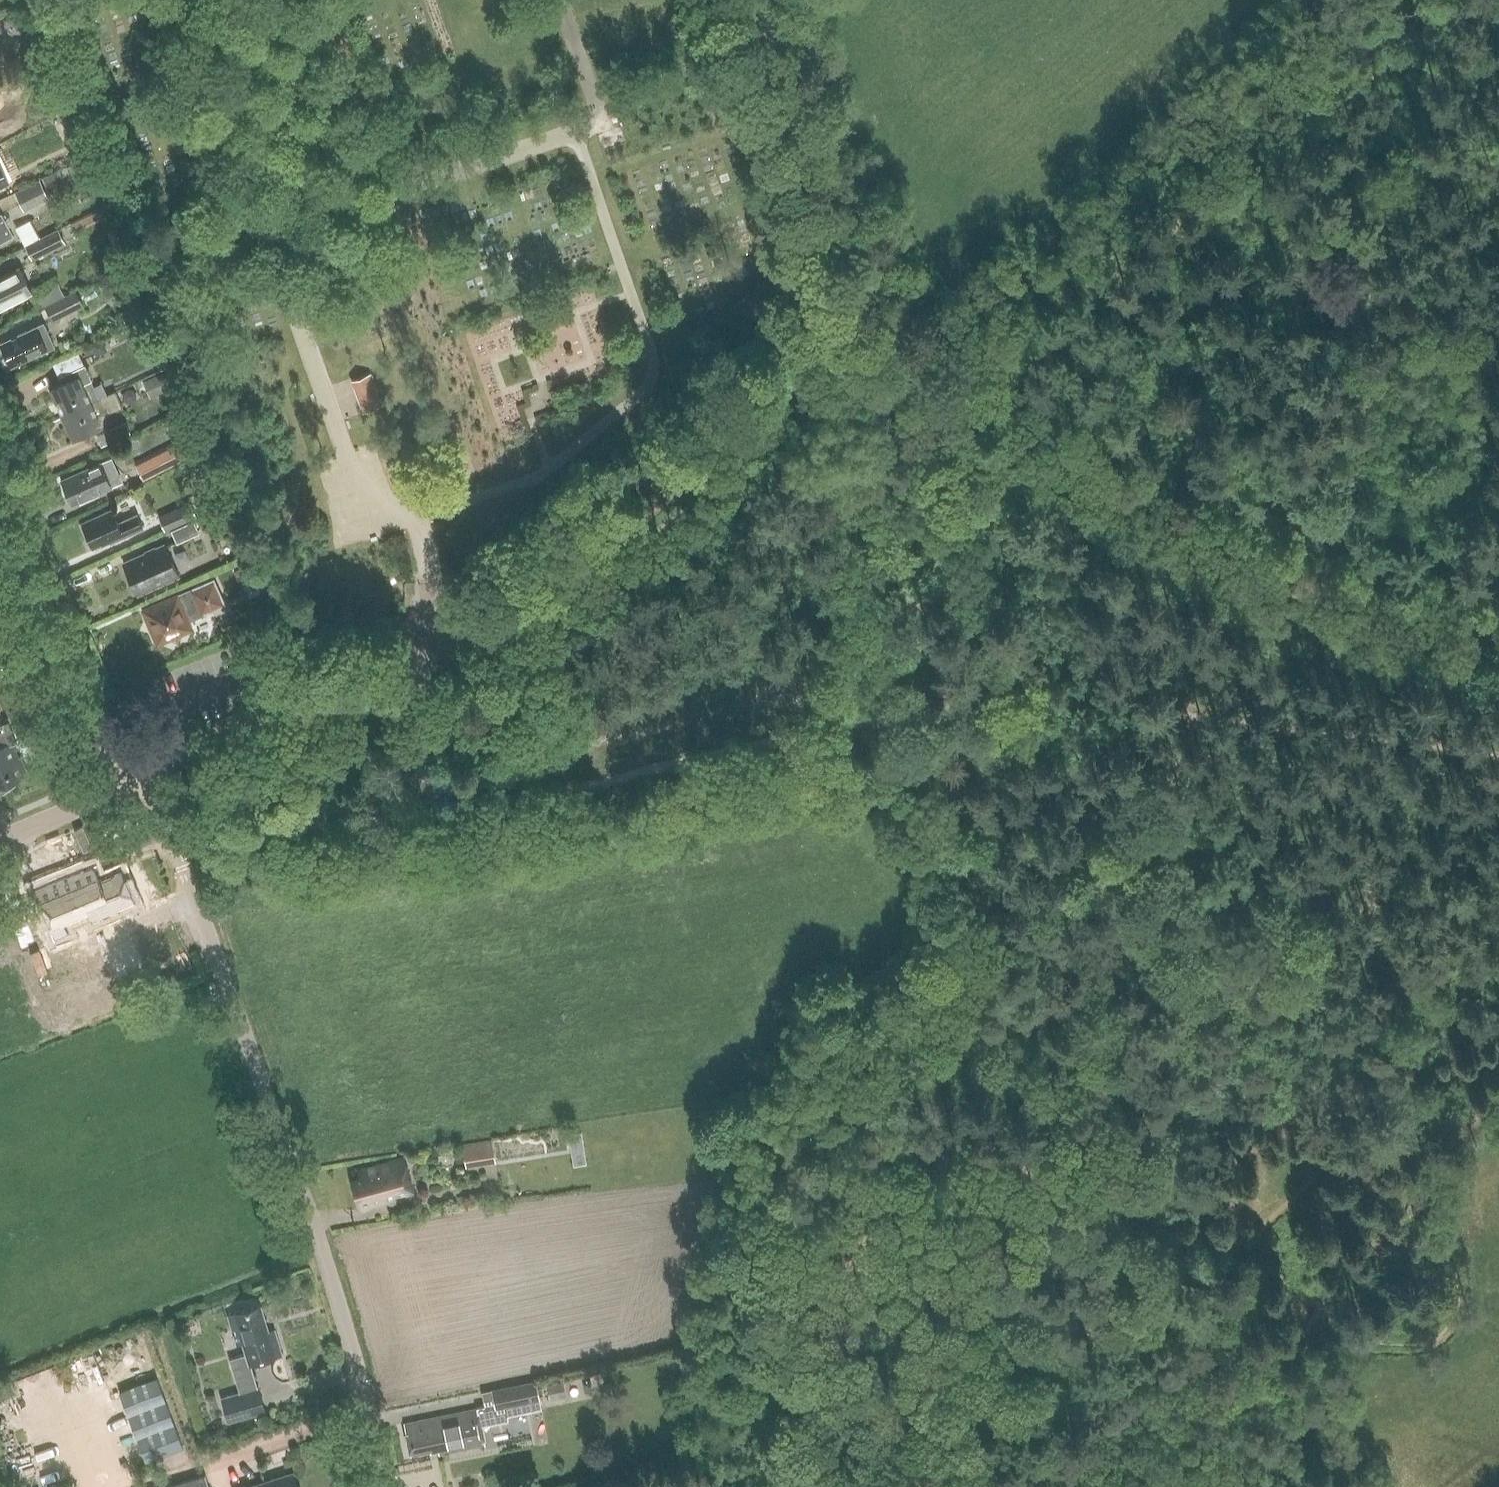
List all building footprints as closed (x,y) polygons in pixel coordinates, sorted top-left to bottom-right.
[(20,96),(13,80),(0,85),(0,105),(20,96)] [(76,146),(88,140),(83,129),(70,135),(76,146)] [(56,172),(45,177),(49,186),(60,180),(56,172)] [(14,192),(24,211),(49,199),(39,179),(14,192)] [(86,191),(79,195),(83,203),(90,199),(86,191)] [(14,236),(2,214),(0,214),(0,243),(14,236)] [(26,242),(40,235),(32,216),(17,223),(26,242)] [(27,245),(25,246),(32,259),(65,243),(58,229),(41,237),(27,245)] [(31,293),(19,268),(0,277),(0,309),(31,293)] [(59,283),(34,296),(39,306),(64,294),(59,283)] [(76,290),(64,295),(44,305),(52,321),(83,305),(76,290)] [(12,366),(54,347),(43,323),(0,343),(5,354),(3,357),(5,362),(10,363),(12,366)] [(103,339),(93,344),(98,353),(105,350),(106,345),(103,339)] [(163,351),(152,357),(158,370),(169,365),(163,351)] [(49,388),(61,416),(100,398),(85,365),(59,376),(62,383),(49,388)] [(167,370),(155,376),(161,390),(173,384),(167,370)] [(382,404),(371,373),(351,379),(363,411),(382,404)] [(115,392),(100,398),(61,416),(72,440),(111,422),(107,415),(122,408),(115,392)] [(126,421),(111,428),(116,439),(131,432),(126,421)] [(157,454),(135,465),(142,480),(165,469),(157,454)] [(96,494),(111,488),(101,463),(60,480),(71,505),(90,497),(92,498),(96,494)] [(520,494),(509,497),(514,514),(525,510),(520,494)] [(190,501),(159,515),(166,530),(197,516),(190,501)] [(109,539),(110,542),(142,528),(137,515),(118,523),(112,509),(82,523),(83,526),(83,529),(85,534),(88,536),(93,547),(109,539)] [(193,519),(172,528),(177,541),(199,531),(193,519)] [(136,592),(178,573),(165,543),(154,547),(122,561),(133,586),(136,592)] [(249,563),(235,570),(241,585),(256,578),(249,563)] [(187,620),(223,604),(213,581),(177,597),(144,611),(158,642),(190,628),(187,620)] [(28,775),(20,757),(19,758),(12,742),(0,747),(0,786),(28,775)] [(99,879),(92,862),(33,887),(55,939),(69,933),(92,923),(114,914),(121,911),(120,909),(135,902),(121,869),(99,879)] [(104,931),(106,937),(115,958),(122,975),(131,971),(137,968),(144,966),(137,950),(130,952),(124,955),(115,933),(121,931),(118,925),(113,927),(104,931)] [(83,952),(42,966),(62,1022),(88,1013),(76,978),(90,973),(83,952)] [(462,1144),(466,1166),(495,1161),(491,1140),(462,1144)] [(392,1203),(415,1197),(404,1158),(359,1170),(361,1178),(352,1181),(360,1210),(375,1206),(374,1201),(390,1196),(392,1203)] [(237,1345),(243,1343),(246,1354),(232,1358),(242,1392),(222,1398),(229,1421),(265,1411),(258,1388),(251,1365),(282,1356),(275,1330),(269,1332),(261,1306),(228,1316),(237,1345)] [(165,1375),(127,1388),(149,1455),(187,1442),(165,1375)] [(590,1379),(583,1380),(585,1392),(592,1391),(590,1379)] [(536,1380),(492,1389),(496,1408),(540,1399),(536,1380)] [(563,1381),(548,1384),(551,1399),(566,1396),(563,1381)] [(439,1455),(478,1447),(486,1445),(478,1408),(404,1424),(410,1453),(438,1447),(439,1455)] [(293,1473),(247,1486),(297,1486),(293,1473)] [(205,1474),(162,1486),(209,1486),(205,1474)]
